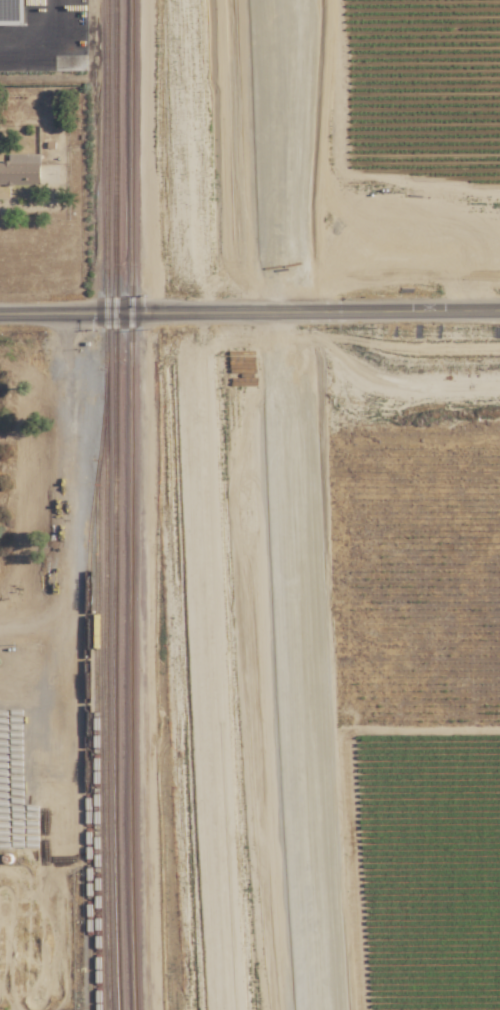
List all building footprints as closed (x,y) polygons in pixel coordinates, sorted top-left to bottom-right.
[(35,26),(0,26),(0,0),(35,0),(35,26)] [(41,188),(42,161),(0,160),(0,188),(41,188)]
